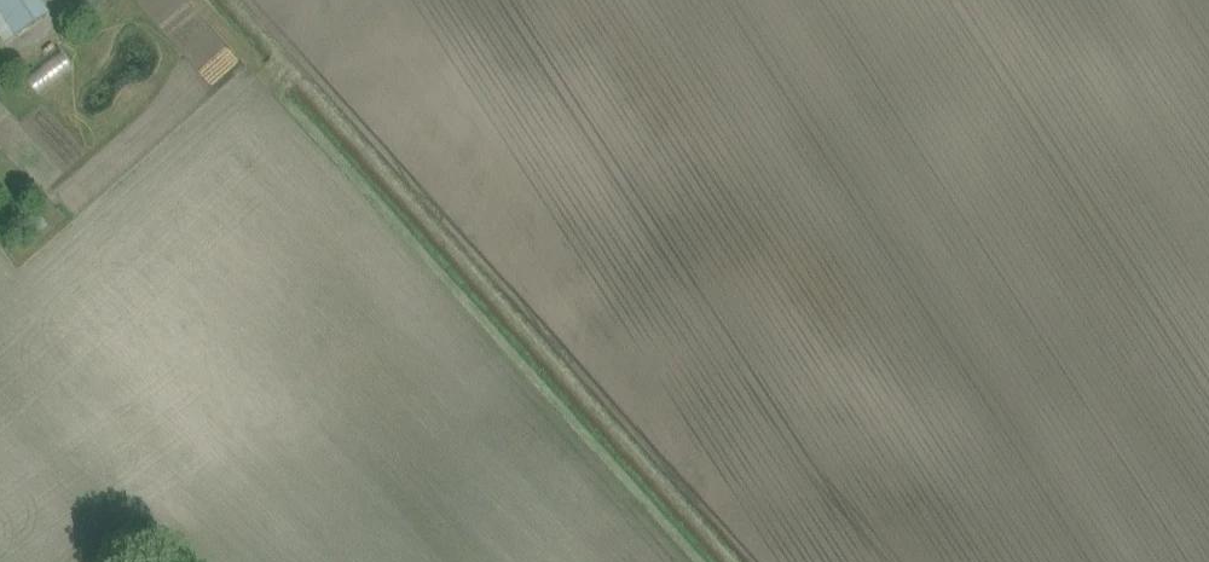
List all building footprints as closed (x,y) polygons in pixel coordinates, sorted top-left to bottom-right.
[(16,37),(51,14),(41,0),(0,0),(0,12),(16,37)] [(45,90),(71,60),(60,50),(34,80),(45,90)]
